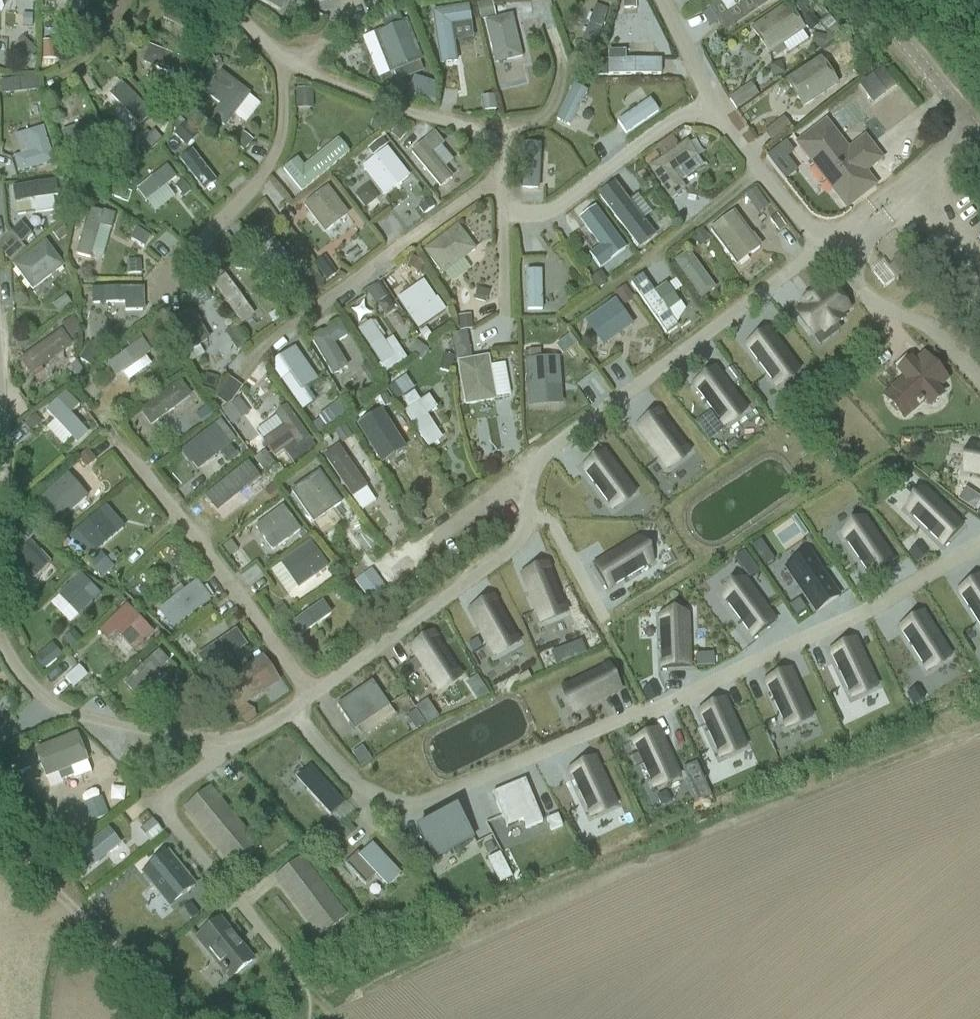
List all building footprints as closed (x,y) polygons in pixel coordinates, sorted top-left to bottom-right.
[(280,13),(286,0),(254,0),(280,13)] [(726,15),(748,0),(717,0),(726,15)] [(621,10),(635,10),(635,1),(621,1),(621,10)] [(484,23),(487,22),(495,20),(490,4),(477,7),(482,23),(484,23)] [(749,30),(767,56),(805,30),(785,4),(749,30)] [(203,25),(166,7),(160,19),(198,37),(203,25)] [(440,64),(456,62),(450,26),(470,23),(468,7),(432,13),(440,64)] [(607,12),(595,8),(582,42),(595,47),(607,12)] [(807,12),(799,20),(810,32),(818,24),(807,12)] [(484,23),(495,64),(523,57),(512,15),(495,20),(487,22),(484,23)] [(381,37),(398,76),(423,65),(406,26),(381,37)] [(824,50),(826,39),(815,37),(813,48),(824,50)] [(203,61),(210,47),(197,41),(192,43),(184,38),(179,48),(203,61)] [(37,54),(22,39),(10,52),(25,66),(37,54)] [(40,42),(40,57),(53,57),(52,42),(40,42)] [(187,63),(148,47),(141,63),(181,80),(187,63)] [(624,51),(607,51),(607,63),(608,76),(657,76),(657,60),(625,60),(624,51)] [(216,57),(206,61),(210,70),(220,67),(216,57)] [(837,85),(819,57),(783,82),(801,110),(837,85)] [(607,63),(594,63),(594,76),(608,76),(607,63)] [(858,65),(851,71),(861,80),(867,74),(858,65)] [(783,76),(780,66),(770,69),(773,79),(783,76)] [(411,78),(405,99),(431,107),(438,86),(411,78)] [(732,107),(755,95),(749,84),(727,97),(732,107)] [(150,115),(121,85),(111,95),(139,125),(150,115)] [(249,96),(235,85),(210,117),(224,128),(249,96)] [(573,85),(555,121),(568,127),(586,91),(573,85)] [(296,110),(312,110),(312,91),(296,90),(296,110)] [(482,100),(483,112),(497,111),(495,99),(482,100)] [(649,101),(617,123),(625,135),(657,113),(649,101)] [(369,131),(379,135),(384,123),(373,119),(369,131)] [(768,139),(787,129),(782,120),(763,130),(768,139)] [(181,122),(170,134),(183,147),(194,135),(181,122)] [(88,124),(60,132),(69,160),(83,156),(81,150),(95,146),(88,124)] [(798,145),(836,194),(846,207),(873,186),(863,172),(879,160),(868,145),(861,151),(857,145),(847,153),(825,124),(798,145)] [(17,174),(53,164),(42,128),(13,136),(19,156),(12,158),(17,174)] [(397,144),(405,135),(398,128),(390,137),(397,144)] [(149,136),(146,133),(134,144),(145,156),(161,141),(153,132),(149,136)] [(435,134),(411,154),(441,190),(453,179),(433,155),(444,145),(435,134)] [(243,153),(251,143),(241,135),(233,146),(243,153)] [(654,146),(660,155),(676,146),(671,136),(654,146)] [(282,171),(300,193),(349,154),(338,140),(303,168),(295,160),(282,171)] [(373,159),(386,148),(381,142),(368,152),(373,159)] [(672,173),(696,157),(686,143),(650,169),(670,199),(684,190),(672,173)] [(520,145),(518,189),(535,190),(537,146),(520,145)] [(361,169),(384,197),(408,177),(386,148),(373,159),(361,169)] [(192,154),(178,164),(203,196),(216,186),(192,154)] [(175,179),(166,168),(137,190),(146,202),(175,179)] [(645,171),(637,176),(644,187),(652,181),(645,171)] [(54,183),(11,189),(14,204),(33,201),(35,213),(53,210),(51,198),(56,197),(54,183)] [(183,200),(190,195),(181,184),(174,189),(183,200)] [(113,185),(108,197),(121,201),(125,190),(113,185)] [(611,185),(596,197),(637,249),(652,237),(611,185)] [(754,187),(743,196),(757,214),(769,206),(754,187)] [(309,214),(323,234),(331,228),(347,216),(326,188),(303,207),(309,214)] [(417,208),(424,218),(435,210),(428,201),(417,208)] [(579,220),(600,248),(589,256),(599,269),(624,250),(594,209),(579,220)] [(88,210),(76,255),(90,259),(98,228),(111,231),(114,217),(88,210)] [(709,231),(736,266),(760,247),(734,212),(709,231)] [(287,214),(279,219),(284,227),(292,221),(287,214)] [(769,221),(778,233),(786,227),(776,216),(769,221)] [(19,226),(9,236),(20,246),(30,237),(19,226)] [(456,227),(422,251),(441,277),(475,251),(456,227)] [(699,229),(689,236),(698,248),(708,241),(699,229)] [(151,240),(137,230),(129,241),(143,251),(151,240)] [(268,284),(292,266),(273,240),(249,258),(268,284)] [(63,267),(45,242),(12,267),(31,291),(63,267)] [(688,252),(673,263),(699,300),(714,289),(688,252)] [(419,273),(423,267),(411,260),(408,266),(419,273)] [(139,261),(125,262),(125,274),(139,273),(139,261)] [(324,287),(313,273),(305,280),(316,294),(324,287)] [(526,274),(527,314),(538,313),(536,273),(526,274)] [(601,274),(589,282),(595,290),(607,281),(601,274)] [(225,276),(212,285),(241,325),(254,316),(225,276)] [(665,285),(654,293),(647,284),(642,277),(630,285),(642,302),(659,326),(667,337),(679,328),(668,313),(680,305),(665,285)] [(382,310),(394,301),(381,284),(370,293),(382,310)] [(417,329),(444,311),(437,301),(435,302),(428,293),(422,284),(411,292),(417,301),(409,306),(415,315),(410,319),(417,329)] [(632,301),(622,287),(612,294),(622,308),(632,301)] [(141,288),(93,290),(93,304),(141,303),(141,288)] [(806,308),(796,315),(812,336),(821,329),(824,333),(836,324),(841,320),(838,316),(848,309),(832,288),(822,295),(819,291),(813,296),(805,302),(803,303),(806,308)] [(213,299),(206,289),(195,296),(202,306),(213,299)] [(477,291),(475,301),(484,304),(487,293),(477,291)] [(59,318),(72,309),(64,298),(51,307),(59,318)] [(608,305),(596,314),(627,358),(640,349),(608,305)] [(166,327),(183,355),(208,339),(191,311),(166,327)] [(470,317),(457,318),(457,331),(470,331),(470,317)] [(78,338),(76,323),(73,319),(60,328),(71,343),(78,338)] [(310,340),(332,377),(347,368),(334,344),(348,336),(340,323),(310,340)] [(370,324),(358,332),(380,366),(392,358),(381,341),(384,336),(380,330),(375,331),(370,324)] [(596,333),(590,325),(580,331),(586,340),(596,333)] [(767,329),(744,346),(776,388),(798,371),(767,329)] [(426,344),(433,339),(426,330),(419,334),(426,344)] [(72,347),(61,331),(18,362),(29,377),(72,347)] [(467,336),(457,336),(457,348),(467,348),(467,336)] [(140,341),(107,365),(116,377),(149,353),(140,341)] [(426,350),(415,344),(410,353),(420,360),(426,350)] [(80,361),(90,366),(98,353),(87,347),(80,361)] [(293,349),(270,365),(277,375),(302,410),(314,402),(304,388),(315,380),(293,349)] [(539,351),(528,352),(529,362),(528,363),(530,396),(558,394),(556,360),(540,362),(539,351)] [(496,401),(488,357),(456,363),(464,407),(496,401)] [(443,358),(440,366),(451,369),(453,361),(443,358)] [(904,376),(892,388),(894,390),(912,409),(924,398),(930,405),(940,397),(933,390),(943,380),(923,358),(913,368),(909,363),(900,372),(904,376)] [(380,382),(370,367),(360,373),(370,388),(380,382)] [(714,368),(692,385),(723,427),(746,410),(714,368)] [(731,368),(724,373),(732,384),(739,379),(731,368)] [(207,394),(213,395),(217,381),(211,379),(206,377),(201,392),(207,394)] [(180,381),(139,411),(150,427),(191,398),(180,381)] [(395,398),(402,409),(410,404),(403,393),(395,398)] [(66,394),(57,403),(46,413),(76,444),(87,434),(69,416),(78,407),(66,394)] [(416,404),(404,412),(428,449),(441,440),(426,418),(437,410),(428,396),(416,404)] [(222,411),(232,425),(248,413),(237,399),(222,411)] [(329,427),(349,414),(340,401),(320,414),(329,427)] [(193,413),(203,425),(211,418),(201,406),(193,413)] [(286,408),(274,417),(282,428),(263,442),(274,459),(294,444),(300,451),(311,443),(286,408)] [(658,411),(635,427),(666,469),(689,452),(658,411)] [(399,416),(363,439),(372,453),(408,430),(399,416)] [(23,428),(30,436),(41,425),(34,418),(23,428)] [(368,427),(362,418),(353,423),(359,433),(368,427)] [(221,420),(214,426),(218,430),(225,425),(221,420)] [(311,428),(318,438),(328,431),(320,421),(311,428)] [(218,430),(214,426),(181,451),(196,470),(229,445),(218,430)] [(352,439),(345,428),(334,436),(342,446),(352,439)] [(963,473),(979,476),(979,447),(969,445),(963,473)] [(366,487),(338,449),(324,459),(352,497),(366,487)] [(94,462),(86,452),(77,460),(86,470),(94,462)] [(612,510),(634,494),(603,452),(581,469),(612,510)] [(273,464),(265,453),(254,460),(262,472),(273,464)] [(257,474),(248,463),(211,491),(220,503),(257,474)] [(430,467),(413,489),(432,504),(449,482),(430,467)] [(339,504),(318,474),(291,492),(313,523),(339,504)] [(39,501),(50,514),(58,523),(87,498),(68,476),(39,501)] [(272,505),(279,499),(282,497),(275,487),(264,495),(272,505)] [(925,490),(905,510),(942,547),(962,527),(925,490)] [(282,506),(254,528),(271,552),(300,532),(282,506)] [(104,509),(70,538),(88,559),(101,548),(93,538),(114,520),(104,509)] [(415,514),(407,519),(412,528),(421,523),(415,514)] [(864,519),(841,535),(870,578),(893,562),(864,519)] [(637,539),(592,566),(607,590),(652,563),(637,539)] [(310,542),(279,565),(296,588),(327,566),(310,542)] [(49,563),(30,543),(12,559),(32,580),(49,563)] [(229,560),(237,554),(230,545),(222,551),(229,560)] [(808,553),(785,569),(815,612),(838,596),(808,553)] [(98,557),(90,565),(98,573),(106,566),(98,557)] [(547,564),(521,575),(540,623),(566,613),(547,564)] [(354,586),(367,601),(383,589),(370,573),(354,586)] [(957,591),(979,628),(979,576),(957,591)] [(744,580),(721,597),(752,639),(775,622),(744,580)] [(93,601),(73,581),(57,598),(77,617),(93,601)] [(209,601),(195,584),(160,611),(174,628),(209,601)] [(147,585),(137,593),(144,603),(155,595),(147,585)] [(492,597),(468,611),(494,656),(518,643),(492,597)] [(795,617),(805,610),(798,600),(788,607),(795,617)] [(22,601),(11,609),(19,620),(30,612),(22,601)] [(330,615),(321,603),(287,627),(295,639),(330,615)] [(279,623),(289,617),(281,606),(272,612),(279,623)] [(119,640),(132,654),(142,645),(152,636),(126,607),(115,616),(106,625),(111,630),(102,638),(110,648),(119,640)] [(922,613),(898,628),(926,672),(950,657),(922,613)] [(661,669),(689,668),(687,616),(659,617),(661,669)] [(247,648),(235,630),(195,657),(202,669),(207,675),(247,648)] [(77,641),(70,632),(62,638),(68,647),(77,641)] [(432,633),(409,648),(438,692),(461,676),(432,633)] [(851,699),(876,687),(854,640),(829,652),(851,699)] [(53,647),(36,659),(44,670),(62,657),(53,647)] [(167,663),(157,653),(124,683),(134,694),(167,663)] [(323,662),(318,656),(310,661),(314,668),(323,662)] [(270,670),(262,658),(220,687),(236,710),(266,690),(258,678),(270,670)] [(608,665),(561,688),(574,713),(620,690),(608,665)] [(200,680),(207,675),(202,669),(195,674),(200,680)] [(73,689),(86,680),(78,670),(66,679),(73,689)] [(811,718),(789,670),(764,682),(785,729),(811,718)] [(476,678),(466,684),(477,702),(487,696),(476,678)] [(371,682),(336,706),(353,732),(389,707),(371,682)] [(745,747),(723,700),(698,711),(719,759),(745,747)] [(426,702),(415,708),(427,726),(437,719),(426,702)] [(248,708),(239,714),(245,723),(254,717),(248,708)] [(653,789),(679,777),(657,730),(631,741),(653,789)] [(58,775),(60,781),(72,776),(70,769),(87,763),(76,734),(33,751),(45,780),(58,775)] [(361,749),(352,755),(361,768),(370,761),(361,749)] [(25,756),(10,762),(14,772),(29,766),(25,756)] [(615,806),(594,758),(568,770),(590,818),(615,806)] [(343,804),(310,768),(298,779),(307,790),(306,791),(329,816),(343,804)] [(524,781),(491,794),(505,828),(521,821),(525,830),(542,823),(524,781)] [(244,835),(210,794),(189,812),(222,853),(244,835)] [(82,807),(86,817),(78,820),(81,829),(90,826),(107,819),(100,801),(82,807)] [(456,809),(416,831),(433,860),(472,839),(456,809)] [(160,833),(151,822),(142,830),(151,841),(160,833)] [(354,831),(349,826),(341,833),(346,838),(354,831)] [(118,844),(107,831),(66,864),(77,877),(108,852),(111,853),(117,848),(118,844)] [(399,874),(372,846),(359,857),(356,854),(345,865),(364,886),(376,875),(386,886),(399,874)] [(194,886),(167,854),(142,874),(144,877),(143,878),(150,886),(151,885),(169,907),(194,886)] [(333,906),(301,864),(279,881),(311,923),(333,906)] [(251,961),(219,922),(197,940),(229,979),(251,961)]
